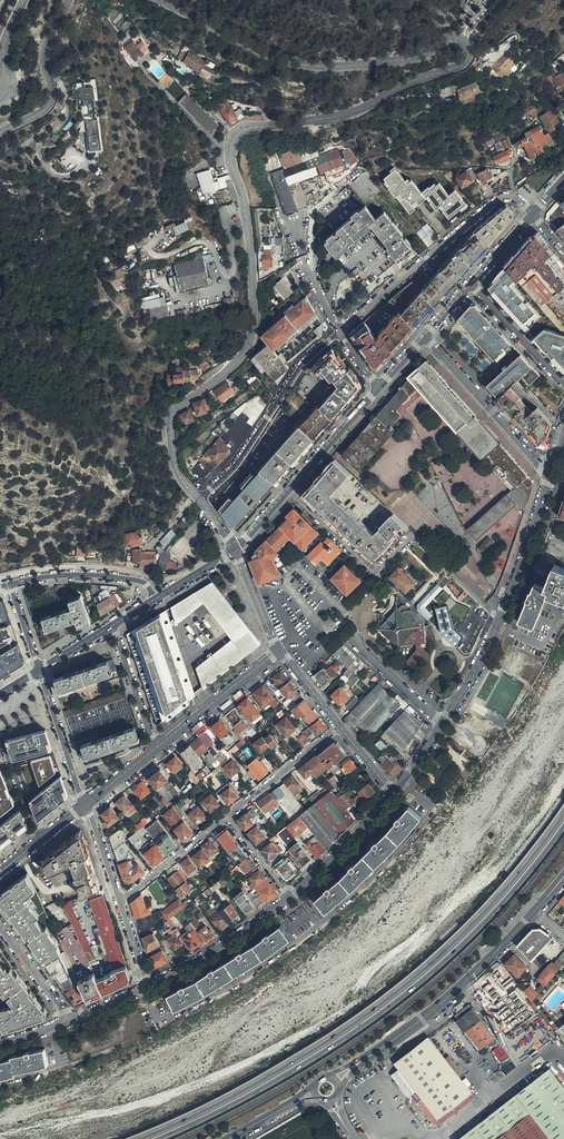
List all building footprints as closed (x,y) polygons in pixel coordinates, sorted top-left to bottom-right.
[(135,61),(136,62),(144,56),(133,43),(125,49),(135,61)] [(187,53),(181,50),(176,60),(181,63),(187,53)] [(205,66),(187,55),(182,65),(192,71),(191,73),(199,77),(205,66)] [(492,70),(502,79),(506,75),(508,77),(512,72),(511,70),(514,67),(504,57),(492,70)] [(563,83),(563,78),(558,72),(548,82),(559,92),(562,89),(561,87),(563,83)] [(167,87),(171,81),(164,76),(160,81),(167,87)] [(87,152),(97,152),(99,152),(96,119),(96,116),(94,116),(93,102),(93,101),(98,100),(96,81),(85,82),(85,84),(74,85),(74,89),(80,89),(82,102),(84,102),(84,107),(81,107),(82,118),(84,123),(85,123),(86,131),(85,131),(87,152)] [(456,102),(456,104),(471,101),(468,89),(449,93),(449,96),(451,95),(451,98),(448,99),(449,103),(456,102)] [(178,102),(180,104),(189,95),(187,93),(178,102)] [(219,124),(189,95),(180,104),(209,133),(219,124)] [(237,117),(244,113),(240,107),(238,109),(239,111),(235,113),(231,107),(226,110),(224,107),(220,109),(229,123),(238,118),(237,117)] [(532,108),(521,114),(523,118),(535,112),(532,108)] [(550,111),(540,118),(547,129),(550,127),(552,125),(550,122),(555,119),(550,111)] [(539,128),(529,133),(533,139),(532,140),(535,145),(538,144),(541,148),(552,142),(548,134),(546,135),(543,130),(541,131),(539,128)] [(85,131),(83,133),(84,155),(99,155),(97,152),(87,152),(85,131)] [(529,143),(528,144),(529,146),(535,145),(532,140),(533,139),(529,133),(525,135),(529,143)] [(514,145),(517,149),(524,146),(528,144),(529,143),(525,135),(521,137),(523,140),(514,145)] [(511,146),(508,139),(494,146),(497,152),(511,146)] [(529,146),(528,144),(524,148),(531,159),(536,157),(533,152),(529,146)] [(533,152),(541,148),(538,144),(535,145),(529,146),(533,152)] [(287,187),(343,165),(337,150),(270,176),(285,216),(296,212),(287,187)] [(492,157),(495,163),(499,161),(500,163),(509,160),(509,158),(510,157),(508,153),(510,153),(509,150),(492,157)] [(196,190),(199,201),(210,197),(209,193),(209,191),(214,190),(209,171),(204,170),(195,173),(196,174),(195,174),(195,175),(196,175),(199,185),(199,187),(196,188),(197,189),(196,190)] [(219,190),(214,172),(209,171),(214,190),(209,191),(209,193),(219,190)] [(492,178),(487,171),(482,174),(482,173),(478,176),(483,183),(492,178)] [(472,182),(467,174),(457,179),(462,188),(472,182)] [(221,188),(227,186),(224,176),(218,178),(221,188)] [(194,202),(200,202),(199,201),(196,190),(187,192),(191,204),(194,202)] [(426,239),(463,208),(450,192),(412,224),(426,239)] [(562,227),(563,225),(563,208),(561,205),(551,215),(562,227)] [(334,255),(336,258),(347,249),(345,247),(370,225),(388,246),(386,247),(397,261),(411,248),(400,235),(402,234),(383,212),(375,219),(364,206),(335,231),(337,232),(324,244),(334,255)] [(474,232),(486,246),(513,216),(512,215),(514,213),(507,206),(503,209),(501,208),(473,231),(474,232)] [(188,223),(186,220),(174,226),(178,236),(191,230),(188,223)] [(347,249),(336,258),(339,262),(363,290),(397,261),(386,247),(388,246),(370,225),(345,247),(347,249)] [(556,232),(563,241),(563,225),(562,227),(556,232)] [(433,306),(486,246),(474,232),(413,283),(433,306)] [(55,236),(47,240),(50,245),(58,241),(57,240),(61,239),(58,233),(55,235),(55,236)] [(505,268),(530,296),(540,307),(563,287),(563,263),(538,233),(533,237),(529,241),(505,268)] [(211,251),(201,254),(203,261),(213,258),(211,251)] [(271,267),(271,251),(265,251),(265,257),(259,258),(259,267),(271,267)] [(201,254),(173,263),(182,292),(210,283),(208,276),(203,261),(201,254)] [(115,274),(110,274),(112,285),(126,283),(123,267),(114,269),(115,274)] [(494,280),(493,282),(494,284),(497,281),(497,280),(501,277),(500,277),(504,274),(502,272),(499,275),(497,277),(496,278),(494,280)] [(534,344),(545,334),(534,323),(535,322),(534,320),(536,319),(523,305),(522,305),(521,305),(520,303),(521,302),(508,288),(512,284),(504,274),(500,277),(501,277),(497,280),(497,281),(494,284),(487,291),(491,295),(490,296),(522,331),(534,344)] [(293,292),(282,280),(273,287),(284,300),(293,292)] [(413,283),(412,282),(389,301),(413,328),(433,306),(413,283)] [(284,300),(273,287),(270,290),(281,302),(284,300)] [(540,307),(563,334),(563,287),(540,307)] [(235,300),(234,293),(225,295),(226,302),(235,300)] [(269,345),(274,351),(276,348),(315,313),(313,309),(306,297),(294,307),(285,315),(264,335),(270,341),(267,343),(269,345)] [(413,328),(389,301),(352,332),(351,339),(371,364),(370,366),(377,370),(413,328)] [(173,316),(169,305),(150,311),(153,322),(173,316)] [(294,307),(293,305),(284,313),(285,315),(294,307)] [(527,366),(474,308),(470,308),(457,322),(501,369),(485,383),(496,395),(502,389),(500,387),(512,377),(513,379),(527,366)] [(319,316),(313,309),(315,313),(276,348),(279,352),(319,316)] [(447,338),(459,352),(467,345),(455,331),(447,338)] [(274,351),(269,345),(255,357),(266,369),(276,381),(284,374),(289,369),(290,368),(287,365),(285,362),(279,356),(274,351)] [(472,351),(467,345),(459,352),(465,358),(472,351)] [(311,370),(297,387),(317,406),(329,418),(332,420),(360,388),(360,384),(347,367),(346,368),(331,351),(311,370)] [(206,367),(220,359),(218,354),(203,361),(206,367)] [(255,357),(253,359),(264,371),(266,369),(255,357)] [(529,498),(531,489),(529,486),(533,483),(531,480),(533,479),(428,362),(409,378),(410,379),(343,455),(360,471),(401,425),(396,420),(401,415),(397,410),(400,407),(399,406),(418,388),(482,460),(484,458),(512,490),(469,529),(478,539),(515,506),(519,510),(523,508),(529,498)] [(178,373),(173,373),(173,375),(167,375),(167,383),(190,381),(189,372),(183,372),(183,371),(178,371),(178,373)] [(189,372),(190,381),(199,380),(198,371),(189,372)] [(535,381),(539,384),(540,382),(542,377),(544,373),(540,372),(535,381)] [(284,374),(276,381),(279,384),(285,375),(284,374)] [(253,388),(260,383),(254,376),(252,378),(252,377),(247,381),(253,388)] [(232,388),(227,382),(215,391),(221,401),(234,391),(232,388)] [(507,390),(499,397),(539,441),(542,443),(548,436),(552,421),(523,390),(516,382),(507,390)] [(550,388),(542,383),(538,392),(544,398),(550,388)] [(236,400),(245,393),(243,391),(235,398),(236,400)] [(563,398),(563,395),(555,391),(550,401),(559,406),(563,398)] [(239,414),(250,401),(249,399),(232,413),(235,417),(237,415),(236,414),(239,414)] [(202,400),(195,403),(193,404),(198,415),(210,411),(208,408),(207,406),(207,404),(204,405),(202,400)] [(329,418),(317,406),(313,409),(312,409),(302,421),(303,422),(299,426),(311,437),(313,435),(316,432),(319,429),(322,426),(324,423),(327,420),(329,418)] [(194,420),(188,410),(180,415),(185,425),(194,420)] [(311,437),(299,426),(260,470),(276,483),(314,440),(311,437)] [(190,445),(194,441),(193,441),(196,438),(194,435),(186,442),(190,445)] [(218,444),(227,452),(231,446),(227,442),(226,444),(219,437),(215,442),(218,444)] [(209,454),(218,444),(215,442),(206,452),(209,454)] [(214,458),(218,462),(222,457),(227,452),(218,444),(209,454),(214,458)] [(209,462),(209,463),(214,458),(209,454),(206,452),(202,457),(208,462),(209,462)] [(408,529),(336,461),(305,495),(375,563),(404,533),(408,529)] [(254,476),(259,471),(249,464),(234,480),(236,482),(247,470),(254,476)] [(237,527),(276,483),(260,470),(259,471),(254,476),(247,470),(236,482),(240,486),(229,498),(227,496),(217,508),(216,509),(233,527),(235,525),(237,527)] [(227,496),(225,494),(215,506),(217,508),(227,496)] [(316,532),(297,513),(295,511),(282,524),(283,527),(278,532),(277,532),(275,532),(274,533),(274,534),(274,535),(274,537),(273,538),(271,540),(264,546),(263,546),(260,549),(261,550),(254,557),(255,560),(252,561),(261,580),(263,579),(264,582),(278,576),(277,573),(280,572),(278,567),(278,566),(275,559),(294,540),(301,547),(303,544),(306,546),(316,536),(314,534),(316,532)] [(165,546),(177,534),(172,529),(160,541),(165,546)] [(135,533),(128,535),(124,536),(127,547),(131,546),(132,549),(140,547),(139,544),(137,536),(137,533),(135,533)] [(484,553),(494,542),(489,537),(478,548),(484,553)] [(322,542),(308,556),(317,565),(319,564),(322,567),(326,563),(329,565),(342,552),(328,538),(323,544),(322,542)] [(77,557),(88,557),(88,554),(94,554),(94,546),(77,546),(77,557)] [(170,557),(165,552),(161,557),(161,558),(161,559),(160,560),(161,561),(161,562),(161,563),(161,567),(160,570),(167,570),(168,564),(170,560),(171,560),(171,559),(171,558),(171,557),(170,557)] [(157,564),(157,555),(130,556),(127,565),(157,564)] [(407,565),(401,559),(397,562),(403,568),(407,565)] [(554,565),(544,586),(544,587),(535,584),(531,592),(530,592),(526,601),(527,601),(519,623),(539,631),(546,616),(543,615),(545,610),(543,609),(549,594),(563,601),(563,569),(554,565)] [(416,584),(399,568),(390,577),(407,593),(416,584)] [(355,581),(358,579),(349,570),(342,570),(335,577),(338,579),(335,582),(345,592),(348,589),(350,592),(358,584),(355,581)] [(211,583),(195,592),(202,601),(232,639),(245,655),(250,651),(253,649),(250,645),(257,641),(211,583)] [(444,589),(438,584),(417,606),(418,611),(420,613),(425,608),(444,589)] [(107,588),(94,597),(98,602),(110,593),(107,588)] [(90,625),(81,596),(79,597),(78,592),(67,596),(71,609),(41,619),(45,630),(44,630),(45,632),(75,622),(77,628),(88,625),(89,625),(90,625)] [(202,601),(195,592),(173,606),(176,616),(177,618),(177,619),(184,614),(185,615),(202,601)] [(119,596),(96,603),(100,614),(122,606),(119,596)] [(471,610),(476,604),(470,599),(468,601),(462,596),(456,602),(459,605),(453,611),(459,617),(462,614),(468,619),(474,613),(471,610)] [(399,648),(401,646),(401,645),(416,644),(417,653),(405,666),(414,674),(421,665),(427,659),(426,655),(422,651),(422,647),(422,644),(425,644),(424,622),(410,610),(407,611),(407,610),(407,608),(406,606),(405,606),(403,606),(401,607),(400,609),(399,608),(397,610),(396,609),(387,620),(386,618),(386,619),(379,626),(381,628),(379,630),(377,630),(377,631),(379,631),(398,648),(398,649),(399,649),(399,648)] [(438,614),(444,637),(460,642),(462,641),(464,647),(468,648),(469,645),(473,644),(464,641),(464,639),(465,633),(469,635),(470,631),(465,629),(471,628),(469,621),(467,626),(443,618),(449,617),(448,612),(446,612),(444,607),(439,606),(434,607),(436,614),(438,614)] [(425,608),(420,613),(429,621),(433,616),(425,608)] [(194,695),(195,695),(194,692),(171,624),(170,621),(166,610),(165,611),(167,617),(165,617),(168,625),(165,626),(166,629),(164,630),(186,692),(192,690),(194,695)] [(127,634),(130,643),(136,641),(163,720),(194,695),(192,690),(186,692),(164,630),(166,629),(165,626),(168,625),(165,617),(167,617),(165,611),(127,634)] [(8,628),(0,630),(0,648),(12,641),(8,628)] [(245,655),(232,639),(213,654),(211,652),(207,655),(209,658),(197,667),(204,685),(205,687),(245,655)] [(253,649),(259,644),(257,641),(250,645),(253,649)] [(0,657),(0,680),(23,666),(17,647),(0,657)] [(356,661),(341,647),(335,655),(348,670),(356,661)] [(426,655),(427,659),(430,655),(422,647),(422,651),(426,655)] [(58,692),(113,674),(113,672),(117,671),(113,660),(55,679),(59,690),(58,691),(58,692)] [(349,680),(364,664),(362,662),(359,664),(357,662),(356,661),(348,670),(343,675),(349,680)] [(323,669),(314,676),(320,683),(325,678),(329,683),(332,680),(337,675),(331,667),(325,671),(323,669)] [(281,688),(290,681),(282,671),(273,678),(281,688)] [(350,681),(349,680),(343,675),(338,680),(345,686),(350,681)] [(325,678),(320,683),(323,687),(329,683),(325,678)] [(297,690),(290,681),(281,688),(288,698),(297,690)] [(271,688),(267,683),(254,693),(265,706),(271,701),(273,704),(277,701),(268,690),(271,688)] [(204,685),(194,692),(195,695),(205,687),(204,685)] [(359,738),(360,739),(365,743),(401,705),(394,699),(379,685),(348,718),(364,733),(359,738)] [(349,697),(342,688),(333,695),(340,705),(349,697)] [(302,697),(298,692),(292,697),(296,702),(302,697)] [(250,696),(239,704),(253,720),(262,713),(256,707),(255,705),(256,704),(250,696)] [(398,696),(394,699),(401,705),(403,702),(398,696)] [(352,712),(360,703),(355,698),(347,707),(352,712)] [(294,711),(306,701),(304,699),(298,704),(297,705),(292,709),(294,711)] [(304,717),(313,710),(306,701),(294,711),(299,718),(303,715),(304,717)] [(289,711),(292,709),(297,705),(294,703),(287,708),(289,711)] [(239,704),(237,706),(249,722),(250,722),(253,720),(239,704)] [(249,722),(237,706),(226,715),(242,734),(250,728),(247,724),(249,722)] [(407,708),(385,731),(405,749),(404,750),(406,752),(415,740),(413,739),(414,737),(416,738),(420,741),(421,738),(416,734),(423,723),(407,708)] [(312,725),(320,719),(313,710),(304,717),(311,726),(312,725)] [(262,713),(253,720),(255,723),(264,716),(262,713)] [(296,728),(287,717),(277,725),(286,736),(296,728)] [(327,727),(320,719),(312,725),(319,734),(327,727)] [(229,731),(220,720),(212,726),(221,737),(229,731)] [(138,738),(134,728),(76,746),(80,758),(85,757),(85,758),(139,740),(139,738),(138,738)] [(313,734),(308,728),(303,732),(305,734),(308,738),(313,734)] [(46,729),(7,740),(14,758),(24,756),(52,749),(46,729)] [(199,737),(199,738),(209,749),(217,760),(223,756),(217,749),(219,747),(214,741),(207,732),(206,731),(199,737)] [(405,749),(385,731),(383,733),(403,752),(404,750),(405,749)] [(270,745),(272,748),(279,742),(272,734),(265,739),(270,745)] [(303,746),(310,741),(308,738),(306,735),(299,740),(303,746)] [(265,739),(263,736),(254,743),(261,752),(270,745),(265,739)] [(190,745),(199,756),(209,749),(199,738),(190,745)] [(381,751),(386,744),(379,739),(374,745),(381,751)] [(246,746),(242,741),(236,745),(240,750),(246,746)] [(335,743),(324,751),(326,753),(321,757),(329,768),(330,769),(336,765),(346,757),(343,754),(345,752),(342,748),(340,749),(336,744),(335,743)] [(184,744),(179,748),(191,763),(192,762),(196,768),(198,766),(200,768),(203,766),(201,764),(204,762),(199,756),(190,745),(187,747),(184,744)] [(393,776),(402,767),(386,752),(379,760),(384,765),(383,766),(393,776)] [(51,755),(33,760),(40,784),(56,772),(51,755)] [(321,757),(319,755),(307,764),(317,776),(318,777),(329,768),(321,757)] [(24,756),(14,758),(16,764),(26,762),(24,756)] [(176,757),(164,766),(169,773),(172,770),(173,772),(173,771),(181,765),(182,764),(176,757)] [(270,770),(264,761),(262,763),(266,768),(264,769),(256,759),(248,765),(251,768),(249,770),(255,778),(257,776),(259,779),(270,770)] [(241,769),(233,760),(224,767),(232,776),(241,769)] [(350,773),(358,767),(352,760),(344,765),(345,766),(350,773)] [(317,776),(307,764),(300,770),(307,778),(311,775),(314,779),(317,776)] [(184,768),(181,765),(173,771),(176,774),(184,768)] [(340,770),(336,765),(330,769),(335,774),(340,770)] [(347,775),(350,773),(345,766),(342,769),(347,775)] [(208,767),(201,773),(205,778),(212,773),(208,767)] [(168,802),(173,797),(178,793),(179,793),(174,787),(169,791),(163,784),(169,779),(161,769),(150,778),(158,787),(157,788),(168,802)] [(13,804),(10,796),(9,797),(5,788),(6,788),(0,773),(0,815),(13,804)] [(201,773),(197,776),(201,782),(204,779),(205,778),(201,773)] [(208,782),(215,777),(212,773),(205,779),(208,782)] [(61,775),(30,799),(39,819),(68,795),(61,775)] [(294,775),(284,783),(296,797),(302,792),(298,787),(301,784),(294,775)] [(330,779),(337,787),(342,783),(340,781),(335,775),(330,779)] [(141,778),(136,782),(138,784),(136,785),(138,788),(135,790),(141,798),(151,791),(141,778)] [(355,799),(361,805),(371,797),(370,796),(376,792),(369,784),(359,792),(360,794),(355,799)] [(219,791),(216,793),(226,806),(238,797),(230,787),(221,794),(219,791)] [(280,787),(271,794),(276,801),(285,794),(280,787)] [(328,850),(356,820),(332,791),(330,792),(319,801),(316,804),(312,806),(307,811),(301,816),(300,816),(328,850)] [(356,801),(347,792),(340,798),(348,807),(356,801)] [(271,794),(271,793),(259,803),(266,812),(278,802),(276,801),(271,794)] [(220,804),(212,794),(203,801),(211,811),(214,809),(218,806),(220,804)] [(133,805),(126,795),(117,802),(124,812),(133,805)] [(319,801),(314,795),(311,798),(316,804),(319,801)] [(206,815),(204,813),(202,811),(199,806),(190,813),(197,822),(206,815)] [(292,936),(350,890),(395,846),(421,816),(410,806),(401,818),(399,817),(396,821),(397,822),(388,833),(378,842),(377,841),(374,844),(375,846),(355,865),(354,864),(351,867),(352,869),(342,879),(330,887),(329,887),(326,890),(327,891),(316,899),(314,897),(281,922),(292,936)] [(107,826),(118,817),(110,807),(102,814),(106,819),(104,821),(107,826)] [(180,834),(177,836),(182,842),(193,833),(173,807),(164,814),(180,834)] [(0,824),(0,846),(25,825),(19,809),(0,824)] [(254,821),(259,817),(252,809),(239,820),(247,830),(255,823),(254,821)] [(293,822),(300,816),(301,816),(297,810),(294,812),(291,809),(286,813),(293,822)] [(156,817),(152,820),(145,825),(149,830),(156,839),(162,846),(167,853),(178,845),(179,844),(158,819),(161,816),(160,814),(156,817)] [(268,815),(265,817),(267,820),(273,827),(277,825),(268,815)] [(120,819),(118,817),(107,826),(109,828),(120,819)] [(267,820),(265,817),(258,823),(260,826),(267,820)] [(140,829),(136,832),(131,836),(129,838),(133,843),(149,830),(145,825),(140,829)] [(267,837),(258,826),(249,833),(258,844),(267,837)] [(278,834),(291,849),(304,866),(314,859),(310,855),(288,826),(278,834)] [(110,837),(114,850),(126,840),(123,836),(125,833),(128,831),(125,827),(122,829),(121,829),(110,837)] [(81,830),(43,860),(54,884),(74,875),(94,867),(81,830)] [(228,830),(226,831),(225,830),(217,836),(240,864),(249,857),(240,845),(237,847),(231,838),(233,836),(228,830)] [(240,845),(233,836),(231,838),(237,847),(240,845)] [(156,839),(151,843),(154,846),(155,845),(158,849),(162,846),(156,839)] [(126,840),(114,850),(125,882),(131,883),(145,871),(135,858),(138,855),(126,840)] [(211,840),(203,847),(210,856),(219,849),(211,840)] [(318,858),(327,851),(320,842),(320,843),(315,847),(311,850),(318,858)] [(280,852),(272,843),(263,850),(270,860),(280,852)] [(155,845),(154,846),(146,853),(154,864),(164,856),(158,849),(155,845)] [(210,856),(203,847),(192,855),(202,867),(212,859),(210,856)] [(197,868),(189,858),(182,864),(189,874),(190,873),(197,868)] [(299,871),(288,858),(276,867),(286,880),(289,879),(299,871)] [(247,872),(255,865),(251,859),(249,861),(247,859),(240,865),(247,872)] [(94,867),(74,875),(76,880),(77,879),(81,891),(80,891),(81,895),(101,888),(94,867)] [(181,870),(178,872),(185,881),(188,879),(181,870)] [(256,886),(266,879),(260,871),(250,879),(256,886)] [(185,881),(178,872),(169,879),(178,889),(182,895),(183,896),(187,893),(192,889),(185,881)] [(233,878),(229,873),(225,876),(223,877),(228,883),(233,878)] [(65,950),(47,926),(51,922),(28,874),(0,895),(0,899),(30,941),(44,962),(65,950)] [(228,883),(223,877),(217,882),(222,887),(228,883)] [(267,903),(278,894),(267,880),(261,884),(264,888),(259,892),(267,903)] [(148,887),(142,892),(144,899),(153,896),(148,887)] [(245,893),(243,890),(235,897),(237,899),(245,893)] [(247,913),(255,906),(247,895),(245,893),(237,899),(247,913)] [(111,963),(113,969),(126,965),(103,896),(90,901),(101,932),(97,934),(108,964),(111,963)] [(148,916),(150,915),(152,914),(150,908),(148,909),(146,910),(145,907),(141,896),(132,903),(137,918),(147,914),(148,916)] [(239,914),(232,905),(221,912),(229,922),(239,914)] [(218,910),(216,908),(208,914),(211,918),(219,911),(218,910)] [(221,928),(228,923),(221,913),(212,920),(216,924),(217,923),(218,925),(221,928)] [(72,924),(88,959),(96,955),(78,915),(69,919),(72,924)] [(148,916),(137,919),(142,931),(154,927),(150,915),(148,916)] [(199,931),(202,929),(200,926),(195,919),(191,922),(199,931)] [(195,929),(190,923),(186,926),(189,930),(190,932),(195,929)] [(88,999),(103,993),(88,959),(72,924),(56,932),(65,950),(79,981),(88,999)] [(207,991),(262,957),(290,937),(282,926),(269,934),(268,933),(265,936),(265,937),(254,946),(242,952),(241,952),(238,954),(239,955),(214,969),(210,971),(210,972),(199,979),(186,986),(186,985),(181,987),(181,988),(169,995),(176,1008),(207,991)] [(199,931),(207,941),(215,935),(212,931),(210,931),(206,926),(202,929),(199,931)] [(182,933),(178,927),(176,929),(174,930),(176,933),(173,936),(174,938),(177,936),(182,933)] [(193,950),(205,941),(195,929),(190,932),(183,938),(193,950)] [(518,947),(532,960),(552,937),(541,929),(534,930),(518,947)] [(148,951),(160,944),(154,933),(143,938),(148,951)] [(174,938),(170,941),(173,945),(176,949),(183,944),(177,936),(174,938)] [(55,976),(65,989),(79,981),(65,950),(44,962),(52,972),(53,973),(54,973),(55,973),(56,975),(55,976)] [(169,960),(165,954),(163,950),(150,957),(154,968),(169,960)] [(169,960),(169,961),(174,958),(171,953),(170,954),(169,951),(165,954),(169,960)] [(540,991),(563,964),(563,952),(554,964),(552,962),(544,972),(538,979),(543,983),(538,989),(540,991)] [(527,967),(515,955),(506,964),(518,976),(527,967)] [(7,971),(9,969),(0,957),(0,961),(7,971)] [(11,1006),(10,1005),(6,1008),(1,1010),(0,1008),(0,1024),(2,1028),(3,1028),(8,1026),(9,1029),(14,1027),(17,1026),(27,1022),(39,1018),(40,1019),(45,1017),(45,1016),(43,1010),(44,1009),(37,999),(35,1000),(29,991),(30,990),(21,977),(19,978),(16,975),(11,968),(9,969),(7,971),(0,961),(0,990),(2,992),(4,990),(7,995),(11,991),(12,993),(7,997),(9,998),(11,997),(15,1003),(13,1004),(11,1006)] [(518,976),(520,978),(529,968),(527,967),(518,976)] [(499,984),(493,977),(485,985),(490,992),(499,984)] [(117,979),(114,981),(106,985),(110,991),(120,985),(118,980),(117,979)] [(84,997),(76,985),(66,992),(74,1003),(84,997)] [(506,1036),(539,1011),(532,1002),(523,991),(520,986),(512,993),(506,986),(505,987),(503,985),(488,999),(505,1018),(497,1025),(506,1036)] [(523,991),(532,1002),(538,994),(531,985),(523,991)] [(6,1006),(6,1008),(10,1005),(11,1006),(13,1004),(7,997),(6,998),(2,992),(0,990),(0,1008),(6,1006)] [(29,991),(35,1000),(37,998),(31,990),(29,991)] [(465,1032),(479,1050),(495,1038),(470,1005),(456,1016),(467,1030),(465,1032)] [(555,1038),(558,1036),(549,1025),(546,1027),(555,1038)] [(396,1080),(401,1086),(409,1097),(412,1094),(417,1102),(422,1098),(438,1118),(472,1092),(429,1037),(395,1063),(399,1068),(392,1074),(396,1080)] [(495,1038),(479,1050),(482,1054),(498,1042),(495,1038)] [(45,1049),(31,1052),(31,1051),(26,1052),(26,1053),(12,1056),(13,1060),(0,1062),(0,1076),(49,1066),(45,1049)] [(458,1138),(563,1138),(563,1086),(550,1068),(458,1138)] [(422,1098),(417,1102),(437,1127),(476,1097),(472,1092),(438,1118),(422,1098)]
